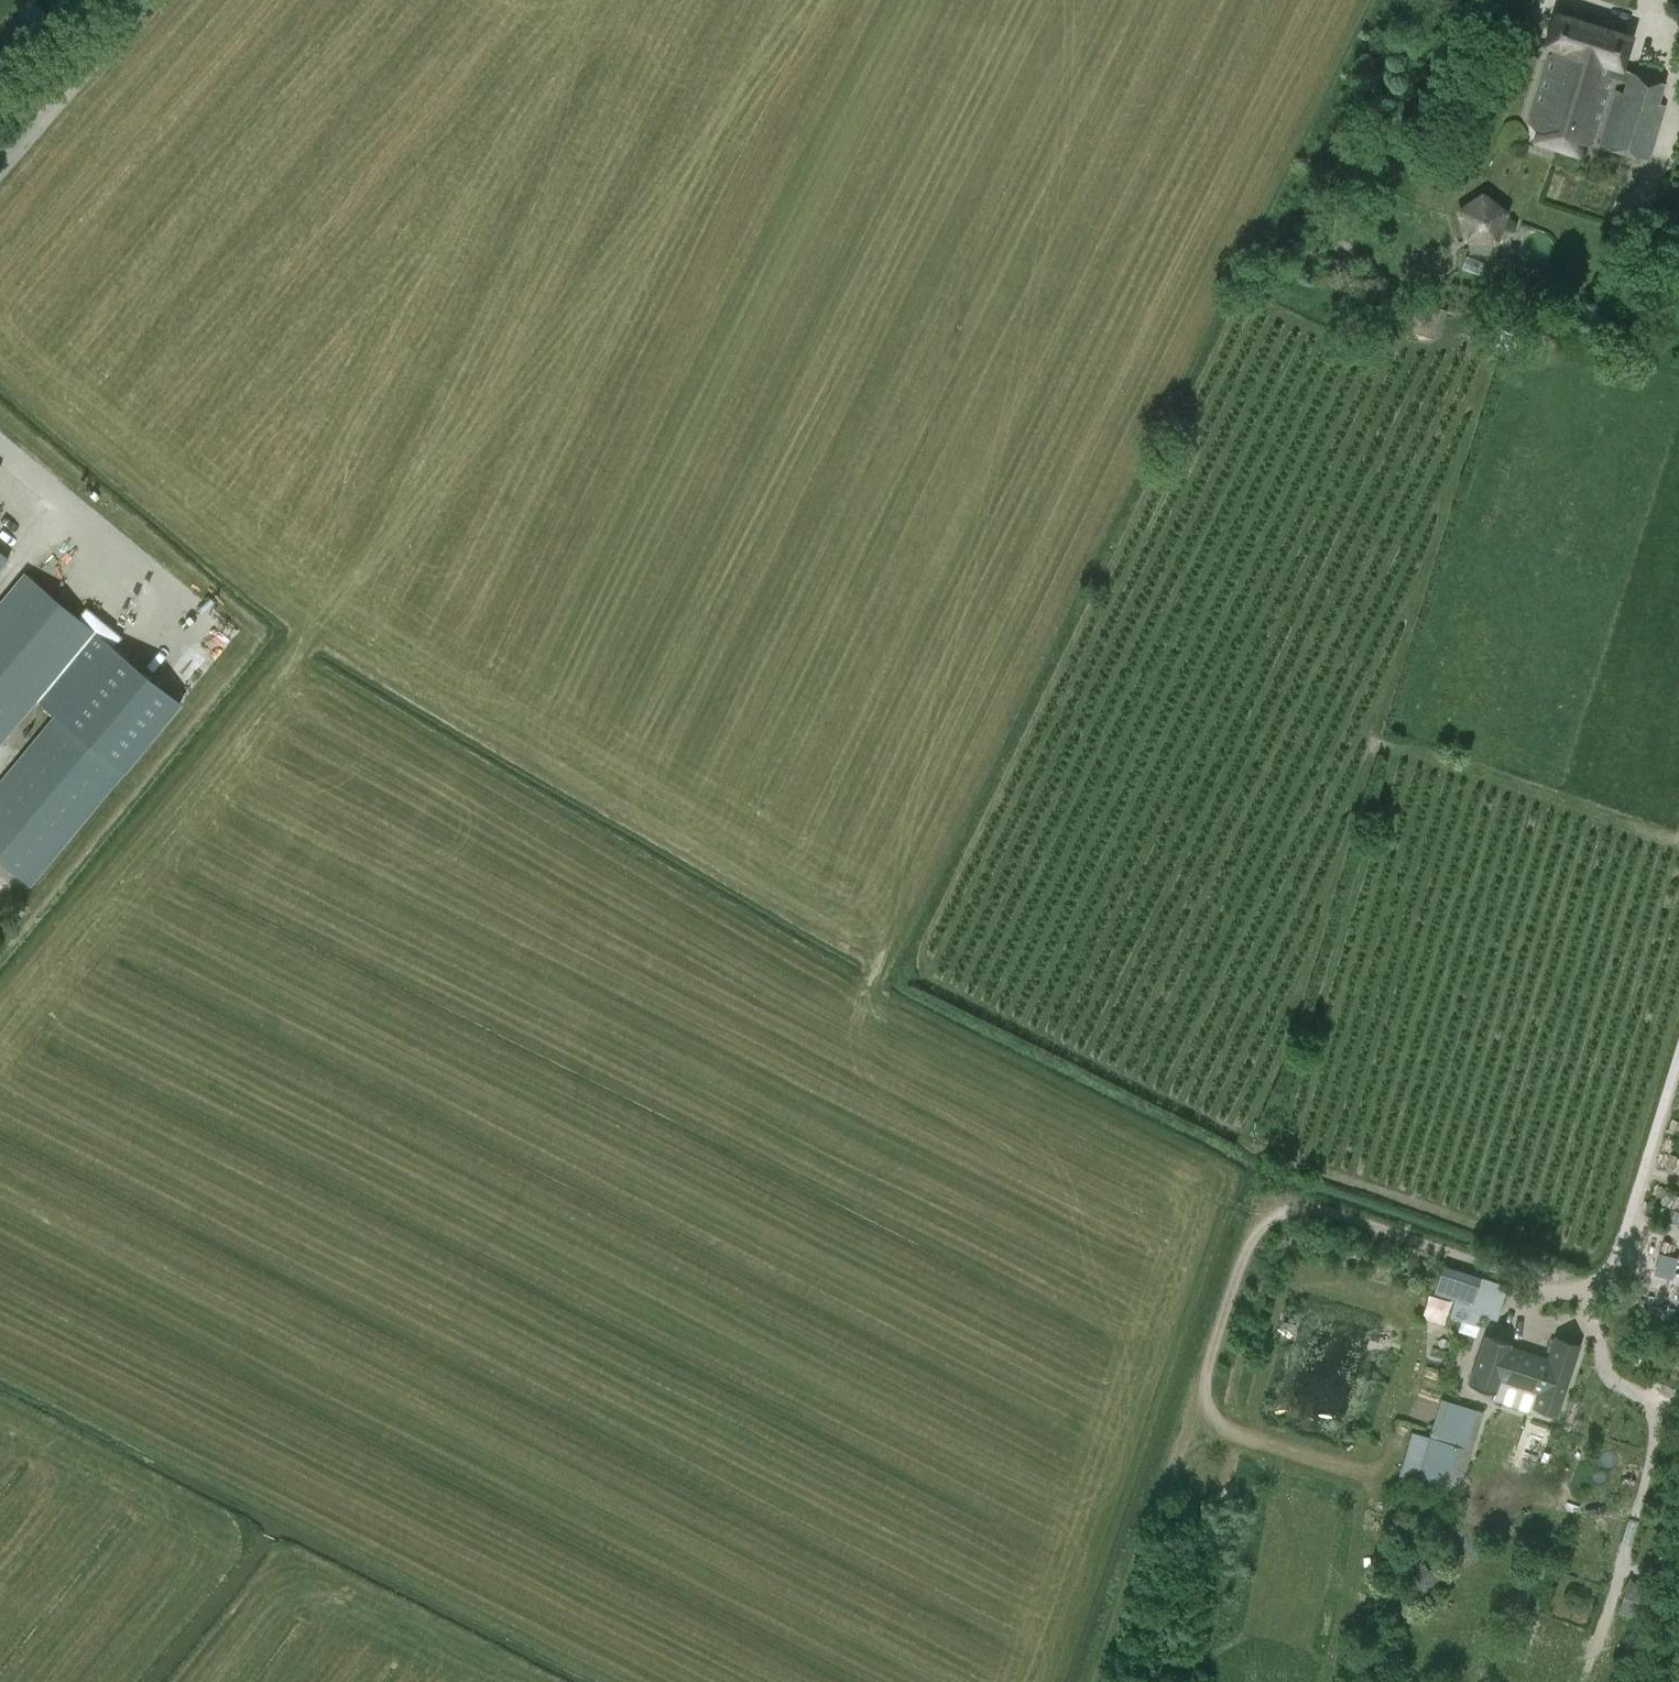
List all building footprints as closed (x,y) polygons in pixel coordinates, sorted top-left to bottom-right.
[(1527,121),(1535,130),(1532,141),(1579,156),(1582,145),(1593,141),(1613,77),(1625,81),(1623,91),(1614,88),(1599,144),(1650,160),(1666,105),(1659,103),(1665,82),(1622,68),(1633,34),(1554,11),(1544,44),(1553,47),(1551,54),(1549,53),(1527,121)] [(1448,221),(1477,249),(1509,216),(1480,188),(1448,221)] [(1447,308),(1420,302),(1413,332),(1441,338),(1447,308)] [(0,550),(0,569),(9,558),(0,550)] [(0,603),(0,744),(96,630),(26,572),(0,603)] [(114,643),(0,780),(0,860),(31,885),(184,701),(114,643)] [(1437,1267),(1433,1293),(1474,1299),(1477,1272),(1437,1267)] [(1474,1308),(1495,1315),(1506,1284),(1484,1277),(1474,1308)] [(1536,1393),(1531,1407),(1558,1416),(1581,1344),(1554,1335),(1547,1357),(1512,1346),(1513,1343),(1485,1334),(1469,1384),(1497,1394),(1501,1382),(1536,1393)] [(1416,1433),(1404,1476),(1455,1491),(1479,1411),(1450,1401),(1438,1440),(1416,1433)] [(1404,1597),(1432,1606),(1443,1570),(1444,1566),(1417,1559),(1404,1597)]
